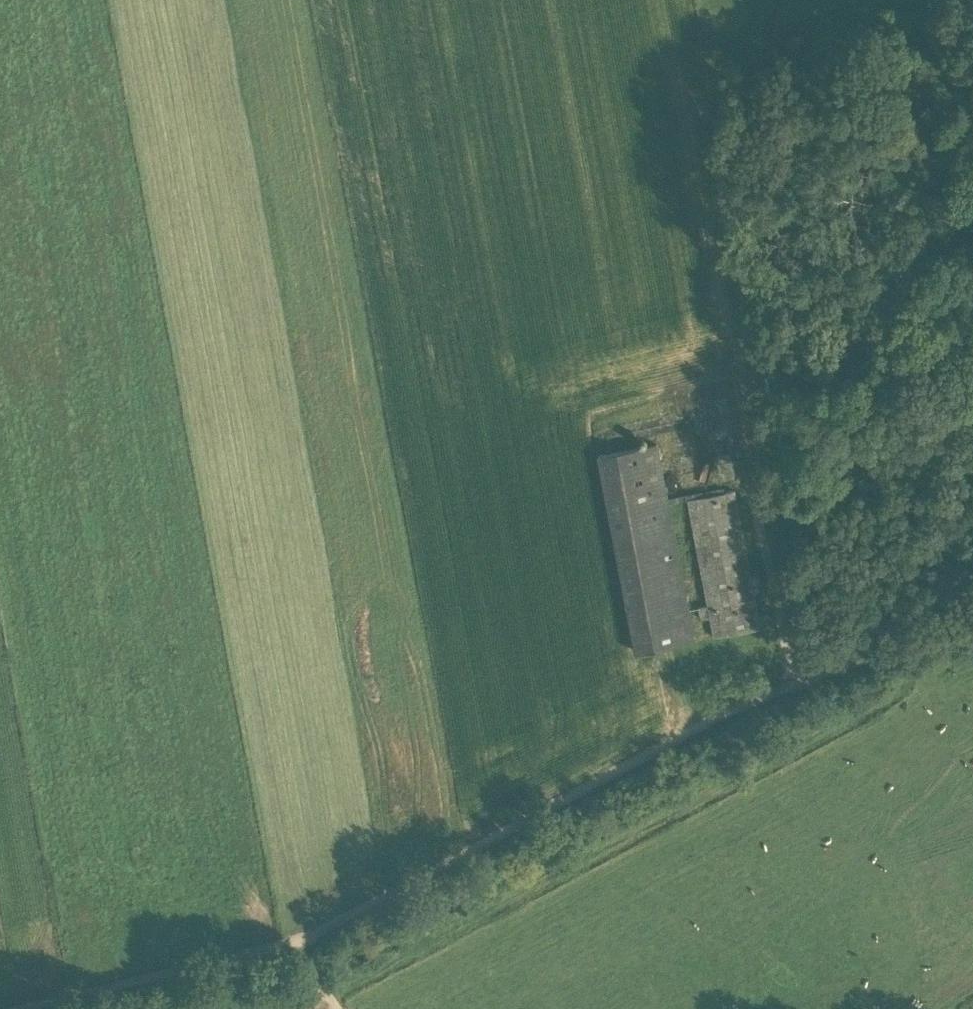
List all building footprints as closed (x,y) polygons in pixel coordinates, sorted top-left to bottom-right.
[(658,450),(594,461),(636,659),(694,646),(658,450)] [(736,498),(695,507),(725,643),(766,634),(736,498)]
